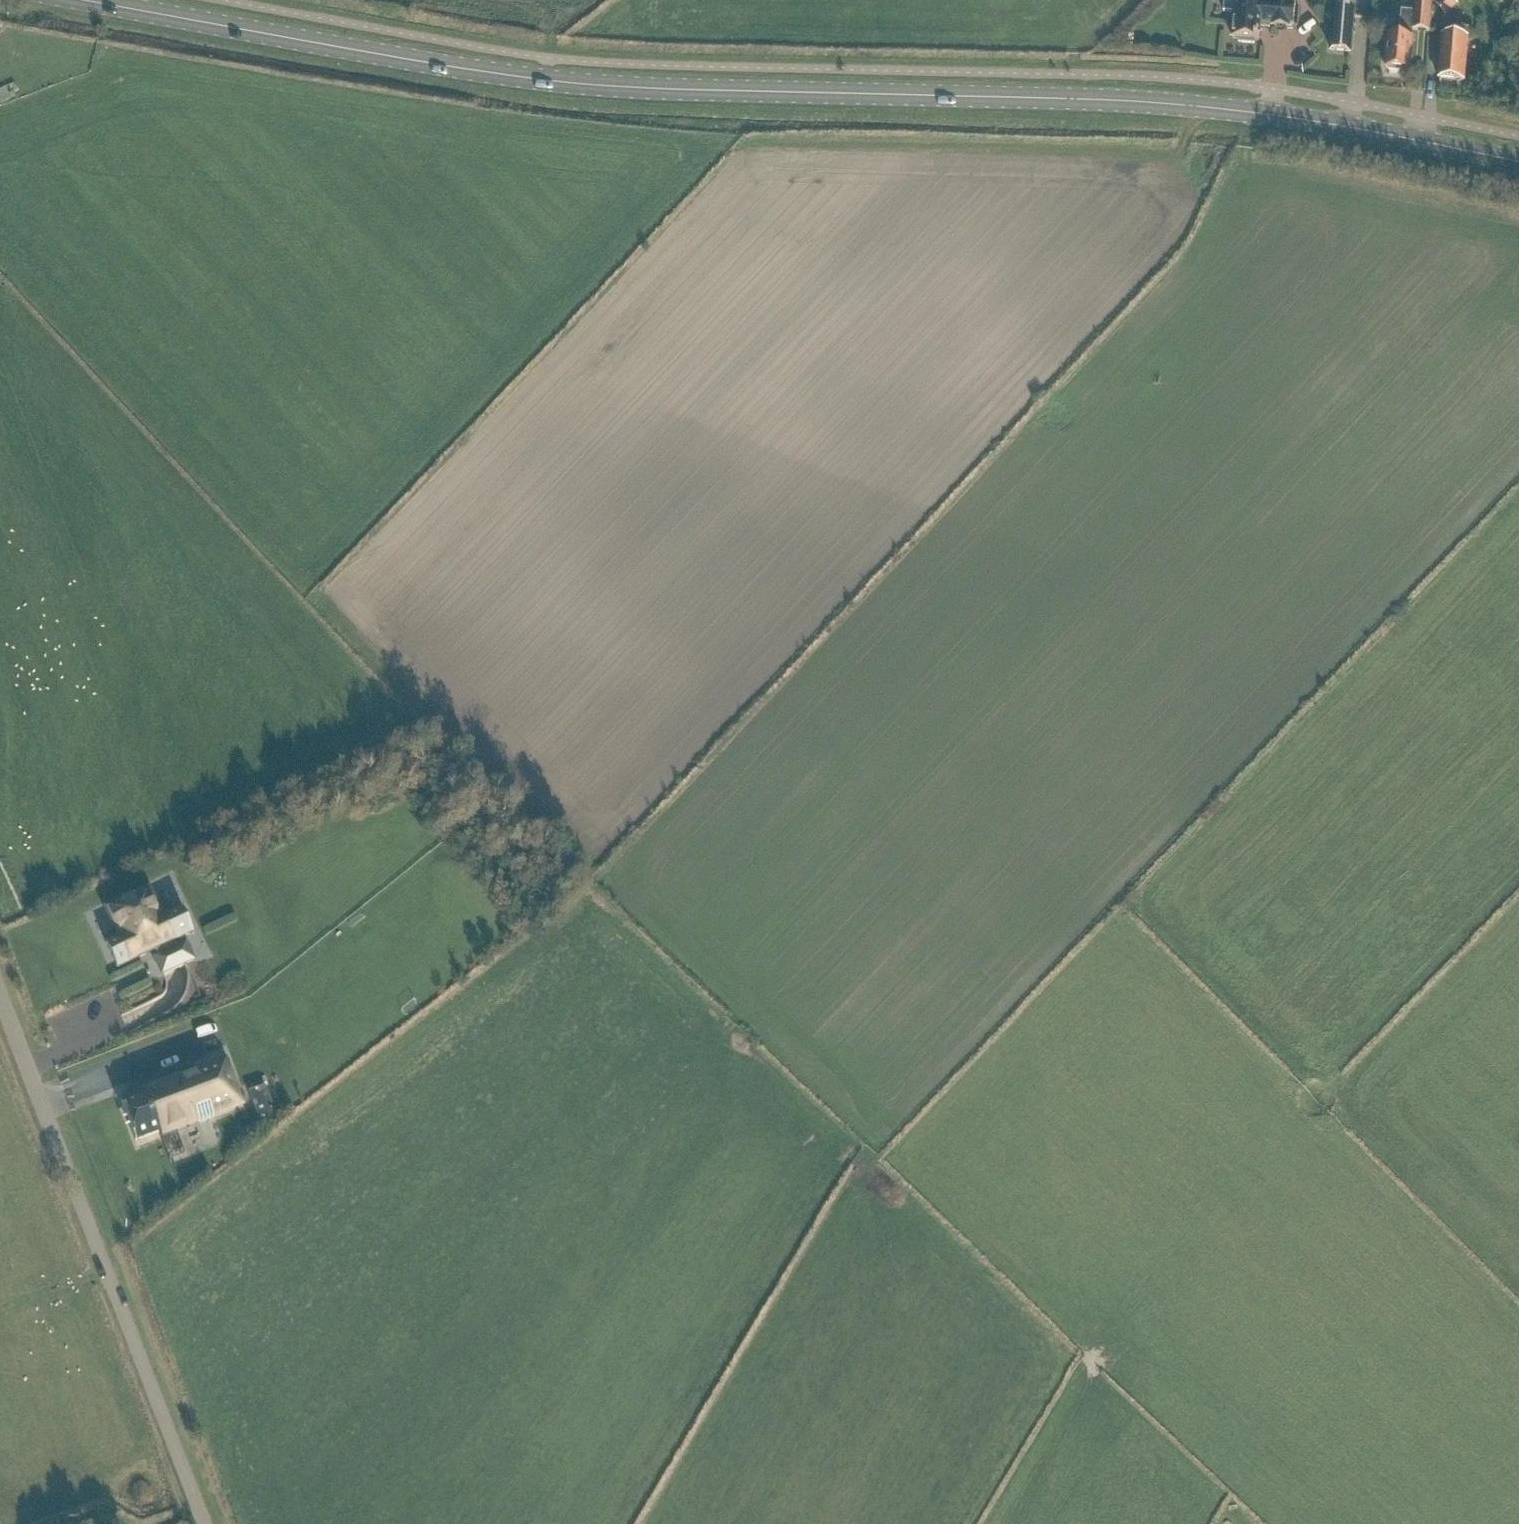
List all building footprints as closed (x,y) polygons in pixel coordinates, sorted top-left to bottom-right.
[(1233,39),(1240,40),(1239,44),(1255,45),(1256,41),(1259,42),(1261,25),(1273,26),(1273,27),(1291,29),(1291,28),(1293,28),(1293,26),(1294,26),(1296,8),(1295,8),(1296,0),(1225,0),(1224,13),(1235,14),(1233,39)] [(1390,36),(1386,69),(1410,72),(1414,32),(1430,34),(1433,2),(1416,0),(1415,12),(1402,11),(1399,37),(1390,36)] [(1436,4),(1447,17),(1459,5),(1457,3),(1460,0),(1440,0),(1436,4)] [(1355,11),(1335,9),(1331,52),(1351,53),(1355,11)] [(1444,28),(1439,80),(1465,83),(1469,31),(1444,28)] [(1155,397),(1161,382),(1149,377),(1143,392),(1155,397)] [(154,959),(162,976),(194,961),(186,943),(177,948),(174,942),(193,933),(182,908),(162,917),(149,888),(105,909),(119,938),(106,944),(117,969),(155,951),(158,957),(154,959)] [(213,1113),(238,1103),(221,1058),(195,1068),(198,1075),(184,1080),(183,1079),(182,1078),(181,1077),(180,1077),(179,1077),(146,1090),(147,1094),(121,1103),(136,1142),(198,1118),(199,1122),(214,1117),(213,1113)] [(259,1101),(253,1104),(262,1128),(278,1122),(265,1087),(255,1090),(259,1101)]
